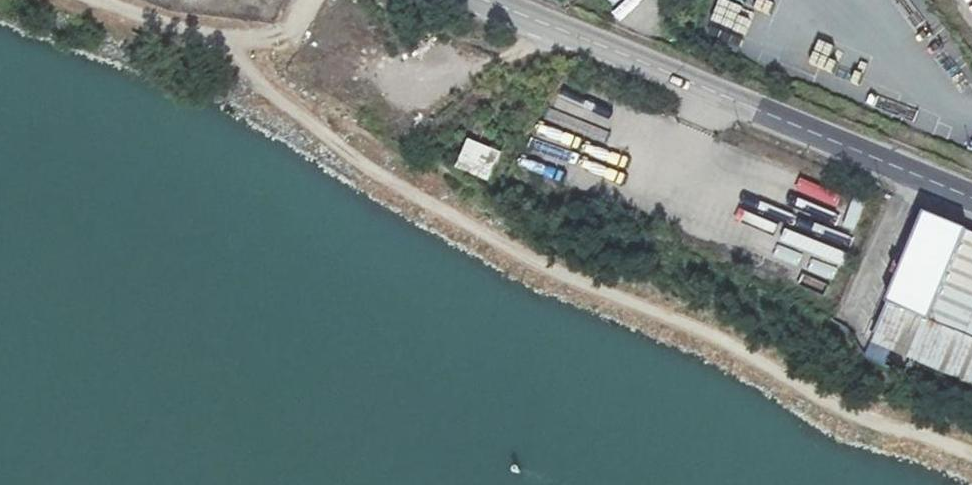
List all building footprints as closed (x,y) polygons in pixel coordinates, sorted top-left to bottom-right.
[(472,138),(462,163),(492,176),(503,150),(472,138)] [(971,385),(971,234),(925,216),(874,345),(971,385)]
